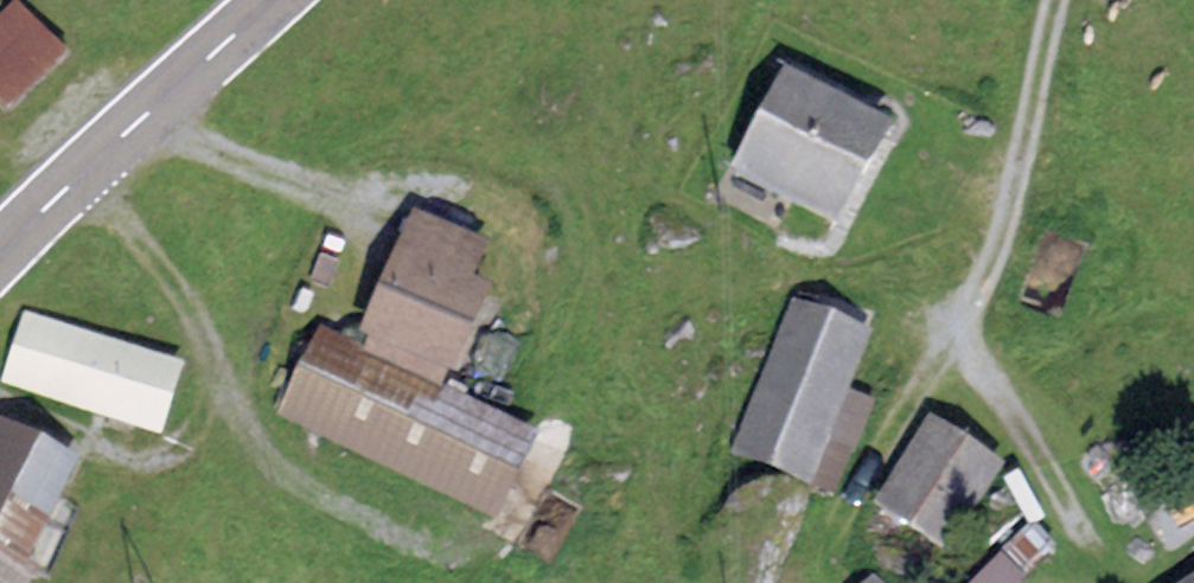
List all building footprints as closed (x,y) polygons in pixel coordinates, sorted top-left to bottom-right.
[(29,8),(0,32),(0,113),(11,125),(80,68),(29,8)] [(875,121),(791,79),(747,165),(832,207),(875,121)] [(497,269),(404,232),(367,326),(459,363),(497,269)] [(887,340),(807,309),(747,465),(827,496),(887,340)] [(209,374),(36,323),(15,393),(188,444),(209,374)] [(567,452),(333,343),(294,427),(528,536),(567,452)] [(936,425),(884,507),(941,543),(994,461),(936,425)] [(22,427),(0,472),(0,582),(50,582),(106,467),(22,427)] [(1021,562),(1006,548),(975,582),(1002,582),(1021,562)] [(879,574),(871,582),(889,582),(879,574)]
